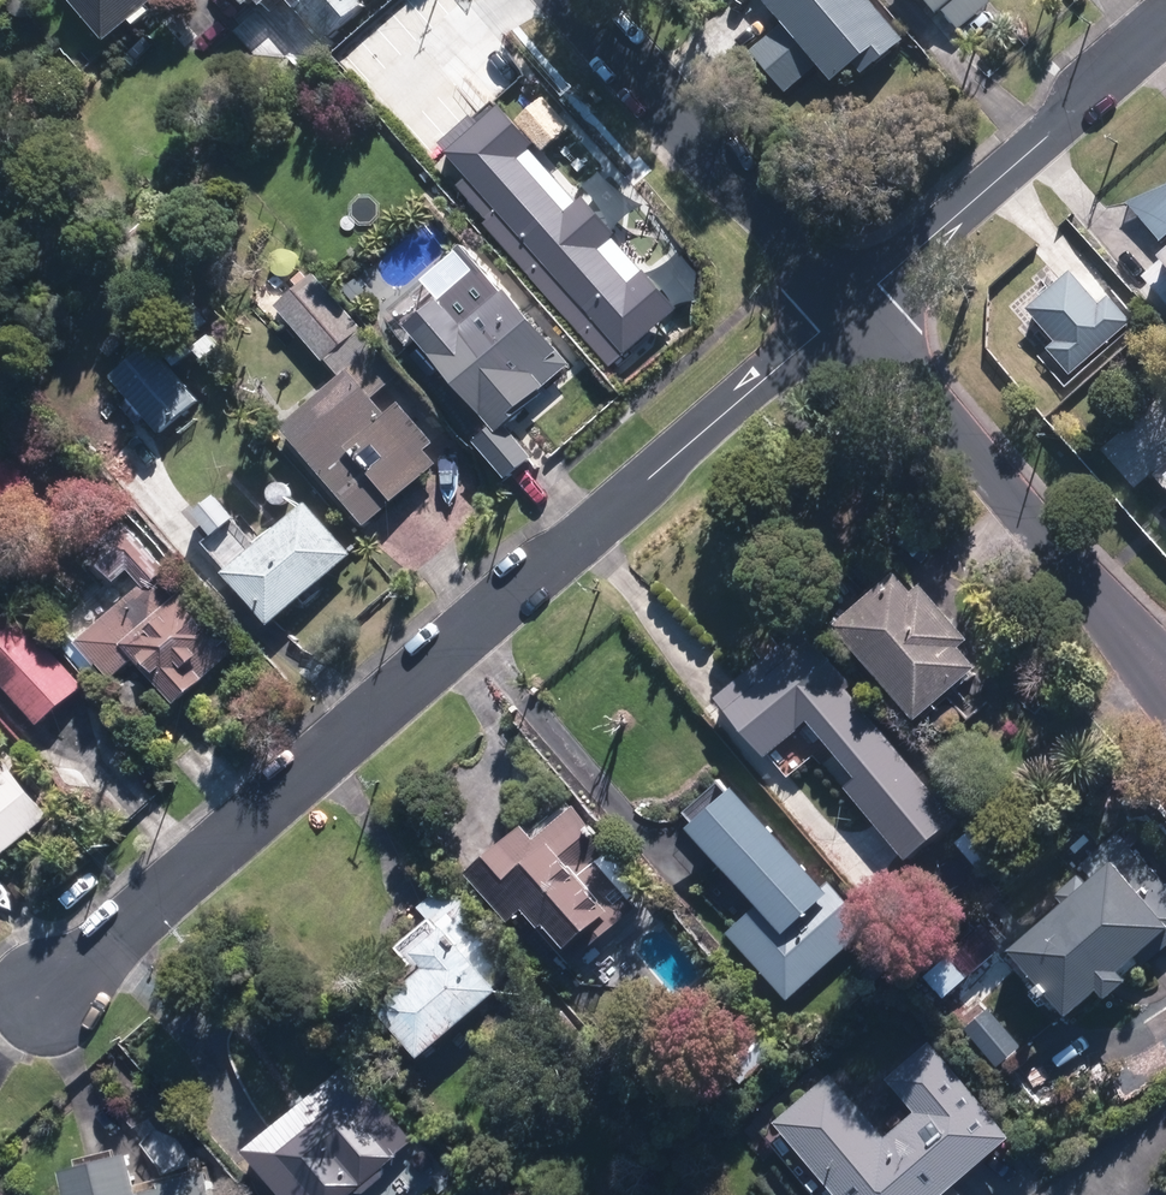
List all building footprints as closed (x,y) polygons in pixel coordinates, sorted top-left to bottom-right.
[(161,0),(70,0),(109,45),(161,0)] [(249,14),(267,0),(237,0),(249,14)] [(326,45),(372,8),(365,0),(290,0),(326,45)] [(865,0),(774,0),(765,8),(833,86),(855,67),(866,80),(905,46),(865,0)] [(956,37),(990,8),(984,0),(925,0),(956,37)] [(522,75),(446,140),(475,173),(465,180),(487,205),(481,210),(626,379),(716,301),(522,75)] [(1129,202),(1164,241),(1165,239),(1165,186),(1129,202)] [(447,312),(417,338),(494,429),(473,447),(506,486),(532,464),(506,433),(584,367),(532,306),(524,313),(481,263),(437,301),(447,312)] [(1125,304),(1091,267),(1037,316),(1071,354),(1125,304)] [(401,374),(320,278),(281,311),(342,384),(283,434),(359,525),(443,455),(400,404),(386,416),(372,398),(401,374)] [(123,345),(101,364),(165,435),(206,398),(153,340),(135,357),(123,345)] [(221,541),(205,555),(270,631),(360,554),(312,498),(260,543),(221,498),(200,516),(221,541)] [(238,654),(122,524),(87,555),(118,589),(130,579),(140,590),(81,642),(119,685),(139,666),(177,709),(238,654)] [(900,563),(830,623),(915,721),(985,661),(900,563)] [(0,640),(0,681),(41,728),(87,689),(26,618),(0,640)] [(960,817),(799,626),(715,697),(784,779),(815,752),(907,861),(960,817)] [(51,813),(7,763),(0,770),(0,857),(51,813)] [(722,778),(675,820),(714,864),(693,883),(732,926),(727,931),(786,997),(867,924),(828,881),(821,888),(722,778)] [(638,909),(634,904),(645,894),(572,807),(534,838),(523,825),(466,872),(473,881),(510,924),(525,911),(567,960),(582,947),(586,952),(638,909)] [(982,825),(955,844),(987,890),(1015,871),(982,825)] [(1064,1013),(1100,982),(1112,996),(1130,981),(1119,967),(1146,944),(1158,959),(1165,952),(1165,878),(1145,852),(1123,871),(1115,861),(1095,877),(1084,863),(1050,892),(1061,906),(1010,948),(1064,1013)] [(378,1006),(422,1058),(501,992),(495,986),(519,967),(444,881),(414,907),(429,924),(398,951),(417,973),(378,1006)] [(774,1117),(839,1194),(971,1194),(957,1178),(1012,1132),(932,1037),(883,1078),(912,1113),(900,1123),(884,1105),(866,1120),(826,1073),(774,1117)] [(245,1148),(286,1194),(356,1194),(413,1145),(342,1064),(245,1148)] [(209,1164),(139,1182),(132,1156),(64,1173),(70,1194),(217,1194),(209,1164)]
